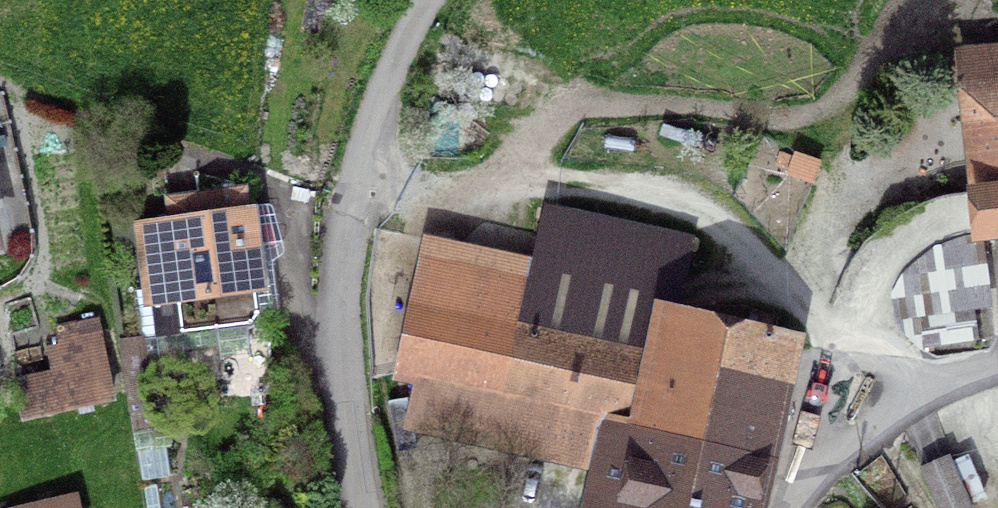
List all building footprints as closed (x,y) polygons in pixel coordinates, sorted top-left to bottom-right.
[(963,94),(979,234),(997,232),(997,91),(963,94)] [(142,231),(150,297),(176,293),(181,333),(251,324),(258,315),(243,191),(196,196),(200,224),(142,231)] [(610,416),(644,423),(666,316),(678,264),(549,236),(529,329),(420,305),(406,372),(610,416)] [(920,317),(924,346),(977,339),(973,309),(920,317)] [(666,316),(644,423),(610,416),(590,507),(739,507),(759,416),(781,421),(787,389),(765,384),(774,341),(666,316)] [(50,350),(55,374),(16,383),(23,418),(112,398),(95,322),(55,331),(58,348),(50,350)] [(938,507),(970,507),(948,456),(921,468),(938,507)] [(75,495),(21,507),(78,507),(75,495)]
